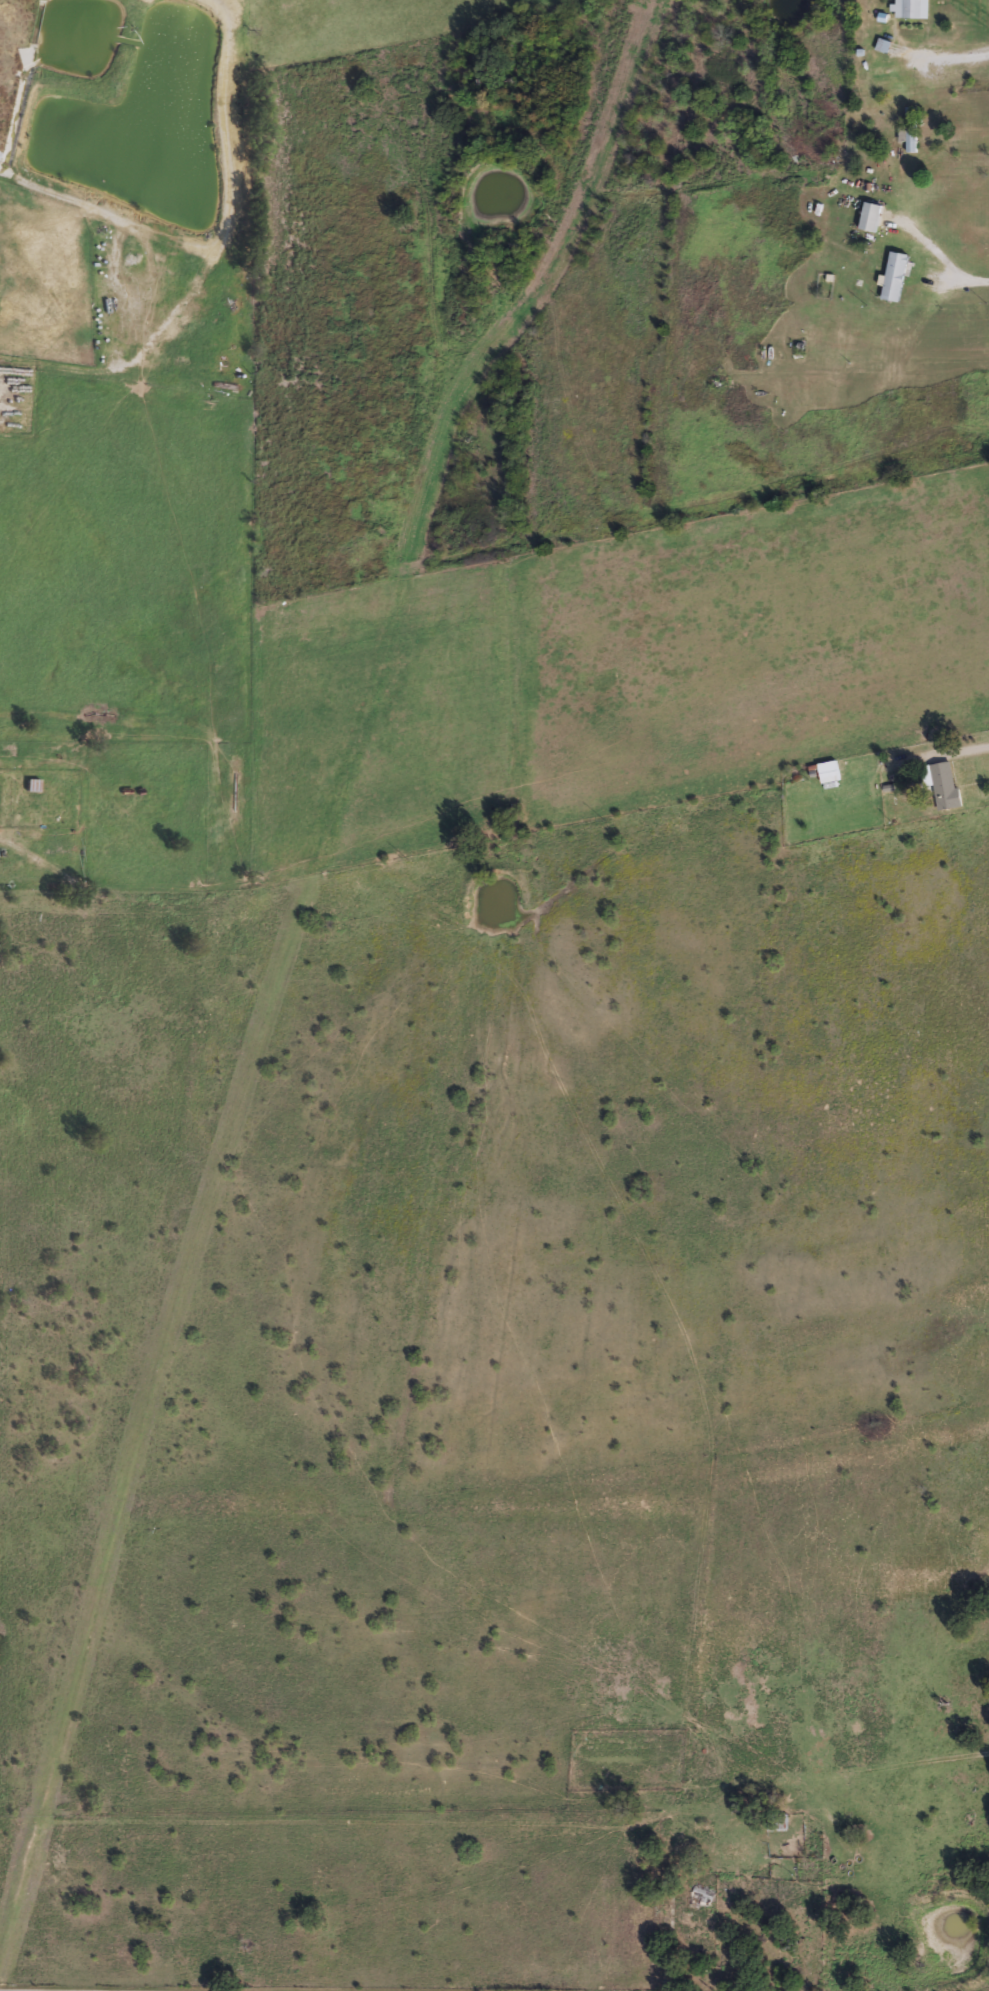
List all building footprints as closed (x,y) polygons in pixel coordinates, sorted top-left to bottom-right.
[(895,18),(895,0),(929,0),(929,19),(895,18)] [(875,49),(879,38),(890,42),(886,53),(875,49)] [(905,152),(905,107),(916,107),(916,152),(905,152)] [(881,205),(875,232),(858,229),(863,201),(881,205)] [(880,300),(889,250),(908,254),(899,303),(880,300)] [(835,761),(838,781),(819,784),(816,764),(835,761)] [(936,810),(932,785),(923,786),(920,766),(952,762),(958,807),(936,810)] [(36,792),(25,792),(25,779),(36,779),(36,792)] [(688,1907),(688,1889),(708,1890),(708,1907),(688,1907)]
